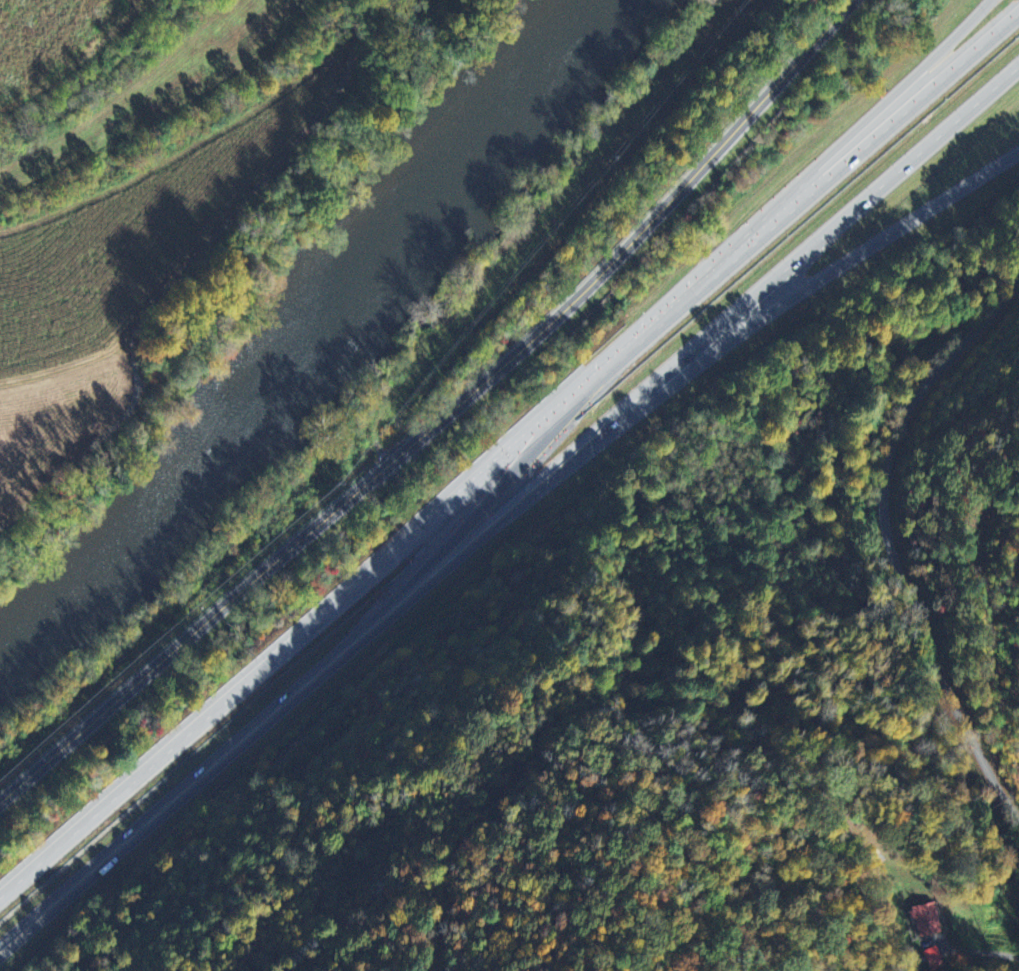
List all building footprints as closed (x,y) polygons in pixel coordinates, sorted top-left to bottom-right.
[(910,906),(919,936),(939,931),(931,901),(910,906)] [(934,944),(945,965),(933,970),(922,951),(934,944)]
